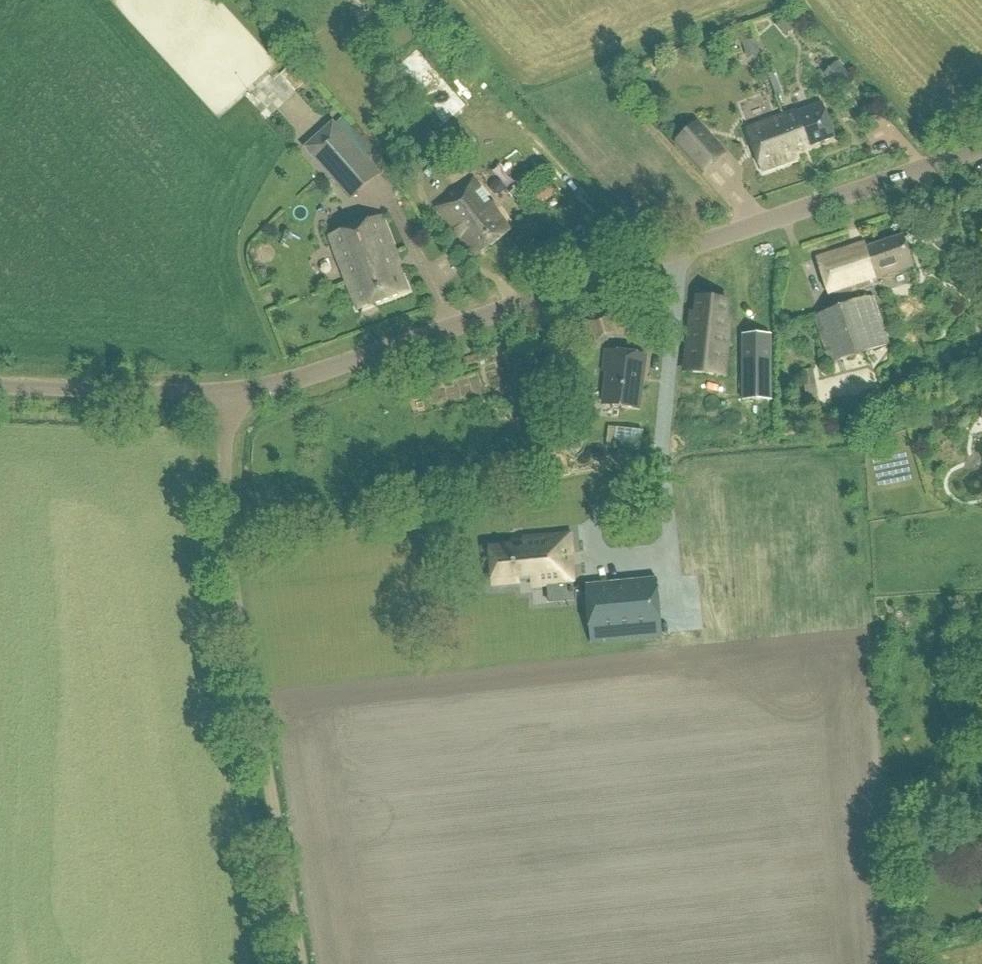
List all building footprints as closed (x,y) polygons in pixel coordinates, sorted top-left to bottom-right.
[(796,152),(799,159),(800,159),(797,152),(836,137),(823,103),(797,113),(796,110),(783,115),(796,152)] [(796,152),(783,115),(747,129),(763,173),(799,159),(796,152)] [(380,174),(334,122),(304,149),(350,201),(380,174)] [(674,142),(702,172),(723,153),(696,122),(674,142)] [(495,207),(473,179),(436,208),(476,258),(510,231),(493,208),(495,207)] [(409,292),(381,218),(329,237),(357,312),(409,292)] [(914,267),(904,237),(866,249),(864,243),(817,259),(830,300),(878,284),(877,279),(914,267)] [(890,346),(875,297),(814,316),(829,365),(890,346)] [(691,313),(685,364),(725,369),(732,318),(727,317),(729,302),(698,298),(696,314),(691,313)] [(621,338),(615,314),(586,322),(593,345),(621,338)] [(743,337),(743,401),(771,401),(771,337),(743,337)] [(608,372),(604,405),(639,410),(646,357),(607,352),(604,371),(608,372)] [(642,431),(614,428),(612,445),(619,446),(618,465),(627,466),(628,455),(640,455),(642,431)] [(511,548),(491,550),(494,585),(532,582),(532,587),(574,583),(573,566),(567,567),(566,555),(572,554),(570,536),(510,542),(511,548)] [(664,638),(659,579),(587,586),(592,645),(664,638)]
